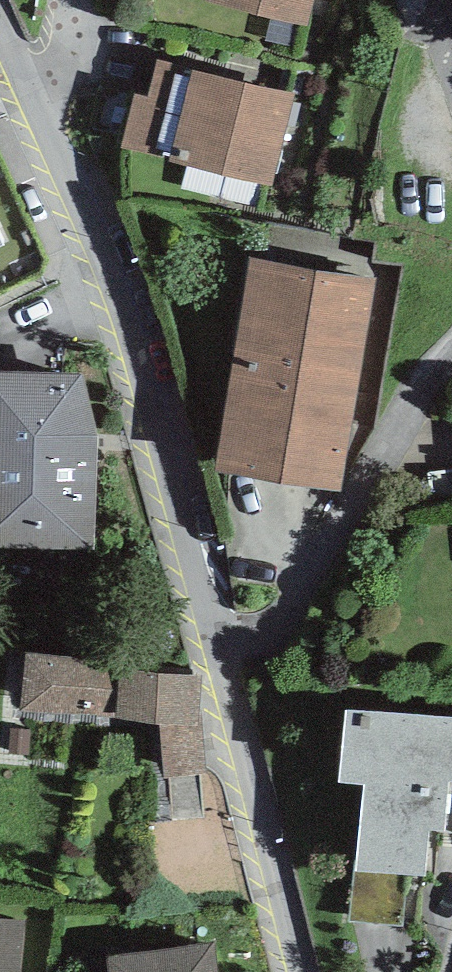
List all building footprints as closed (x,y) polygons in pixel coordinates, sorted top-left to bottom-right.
[(205,1),(307,25),(314,0),(205,0),(205,1)] [(271,186),(294,94),(192,71),(157,61),(148,97),(135,94),(121,147),(170,159),(169,162),(271,186)] [(376,279),(250,258),(216,471),(341,491),(376,279)] [(0,374),(0,547),(94,547),(95,435),(82,377),(0,374)] [(122,670),(123,663),(26,653),(22,711),(117,714),(122,670)] [(160,726),(166,780),(208,773),(202,714),(204,676),(122,670),(117,714),(117,720),(160,726)] [(354,872),(409,876),(424,877),(426,831),(442,832),(449,782),(451,782),(451,720),(346,712),(338,784),(364,787),(354,872)] [(29,755),(30,731),(10,730),(9,754),(29,755)] [(403,928),(409,876),(354,872),(347,924),(403,928)] [(0,920),(0,971),(19,971),(24,922),(0,920)] [(107,955),(109,971),(217,971),(214,943),(107,955)]
